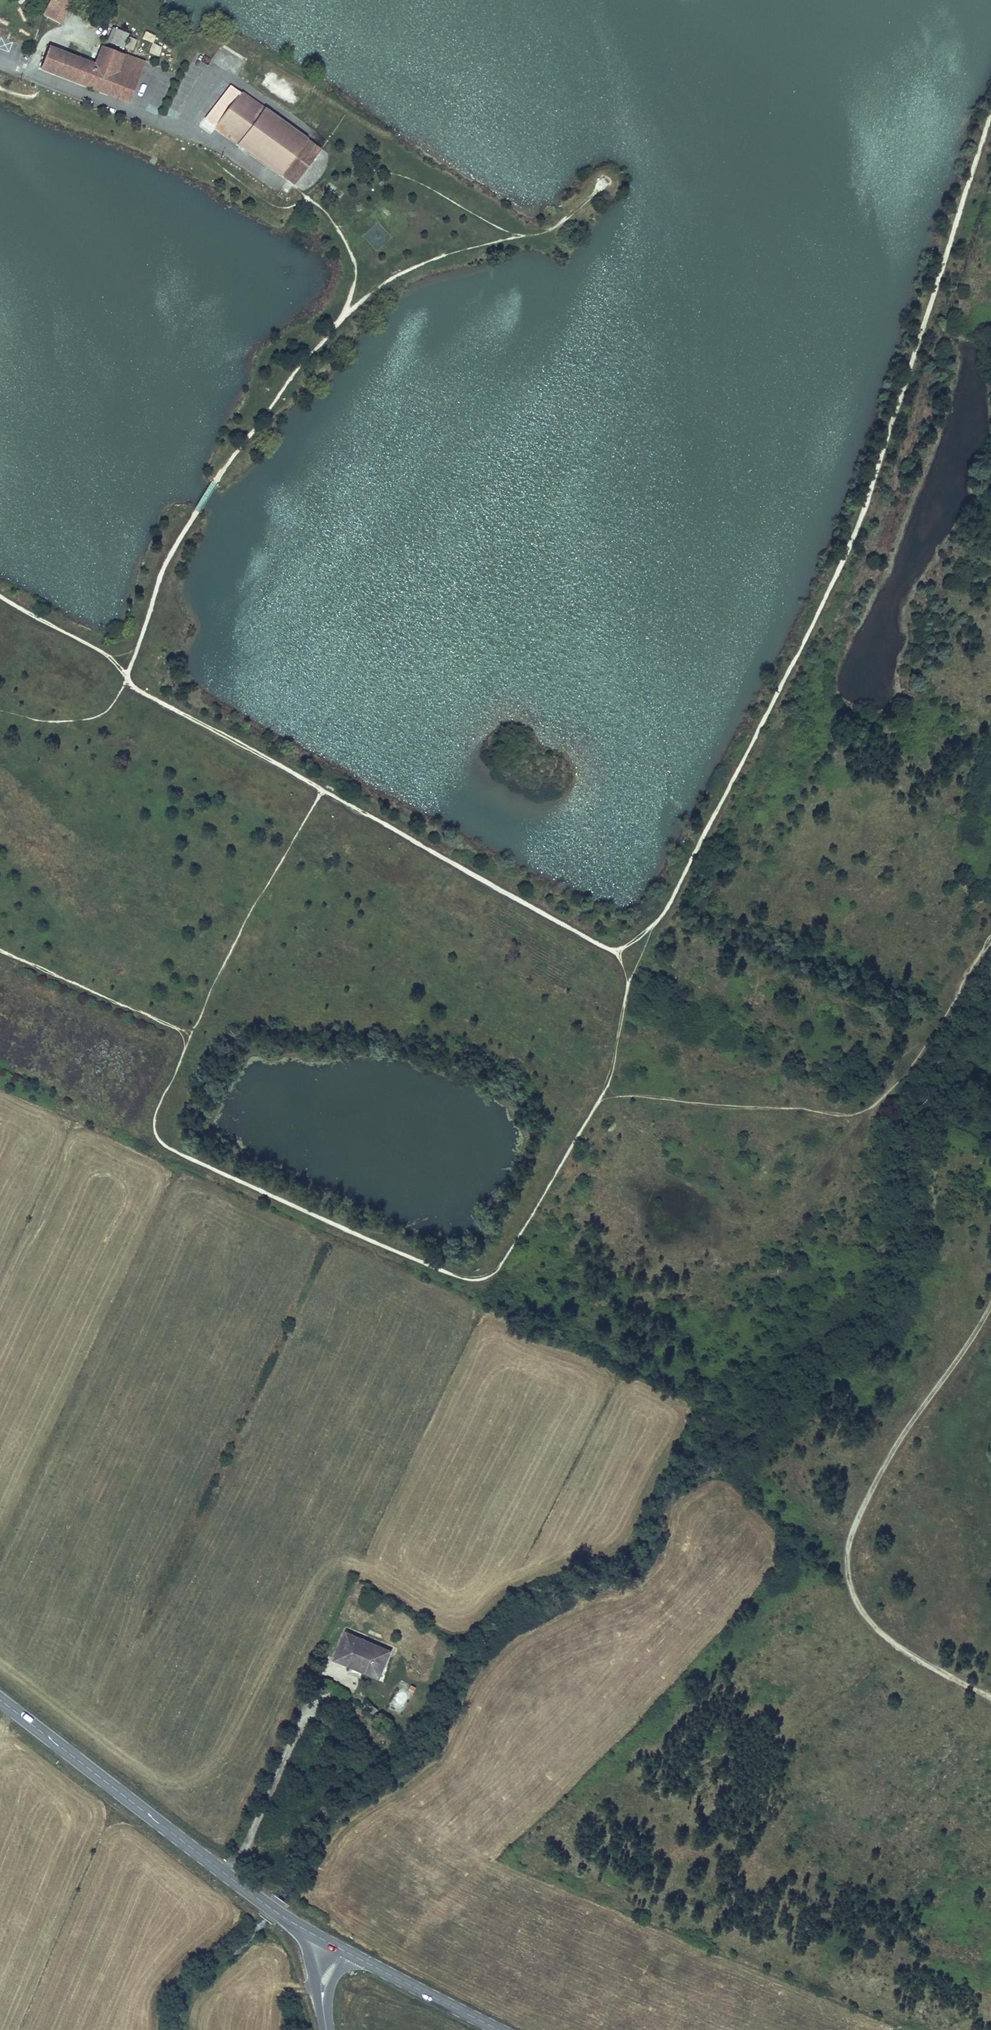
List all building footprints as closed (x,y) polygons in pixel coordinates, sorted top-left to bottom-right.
[(60,0),(54,0),(48,16),(51,17),(56,3),(59,4),(60,0)] [(123,47),(128,34),(116,29),(111,42),(123,47)] [(108,94),(123,54),(102,46),(95,65),(48,47),(40,68),(108,94)] [(129,102),(144,62),(123,54),(108,94),(129,102)] [(294,185),(319,151),(231,85),(205,119),(216,127),(294,185)] [(216,127),(205,119),(202,124),(212,132),(216,127)] [(380,1674),(390,1652),(347,1633),(335,1660),(356,1668),(358,1665),(380,1674)] [(380,1674),(358,1665),(356,1668),(379,1678),(380,1674)] [(412,1695),(416,1688),(411,1685),(407,1692),(412,1695)] [(378,1709),(367,1702),(362,1708),(373,1716),(378,1709)]
